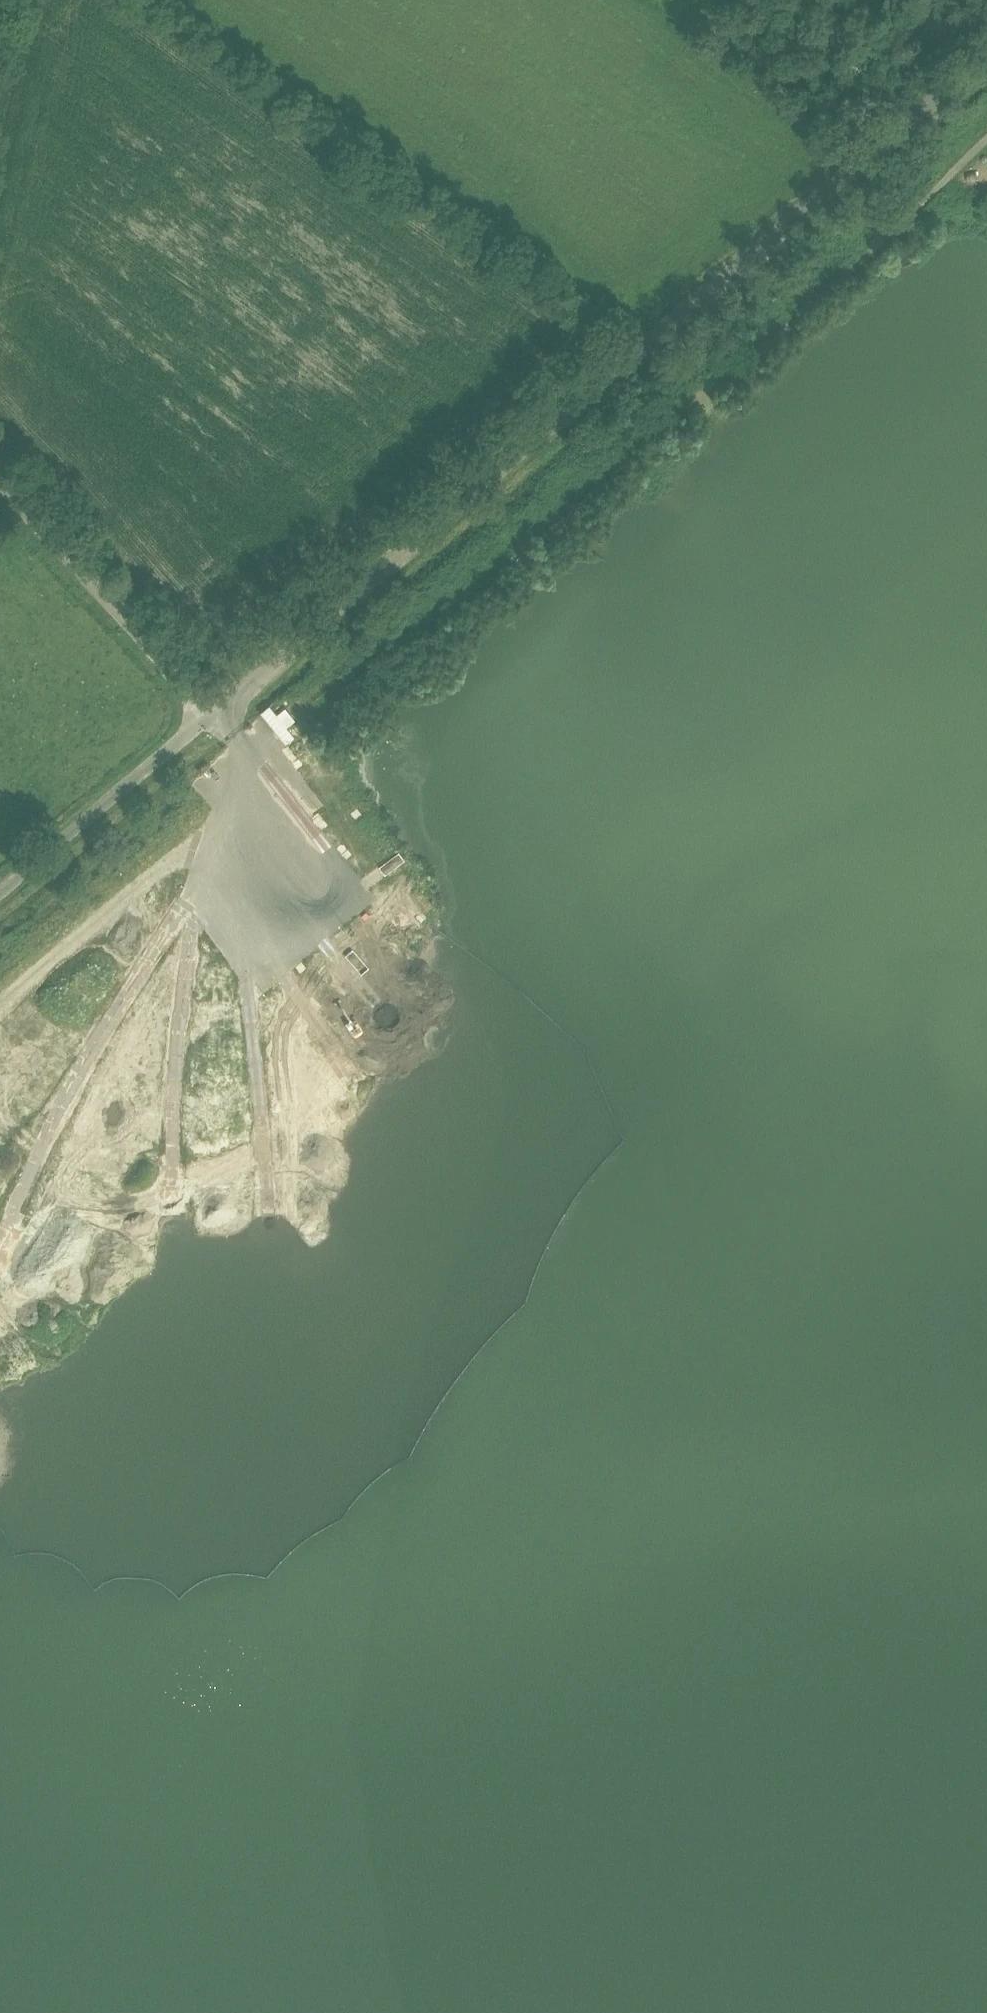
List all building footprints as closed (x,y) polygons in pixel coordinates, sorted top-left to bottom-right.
[(269,704),(261,711),(286,743),(294,736),(269,704)]
